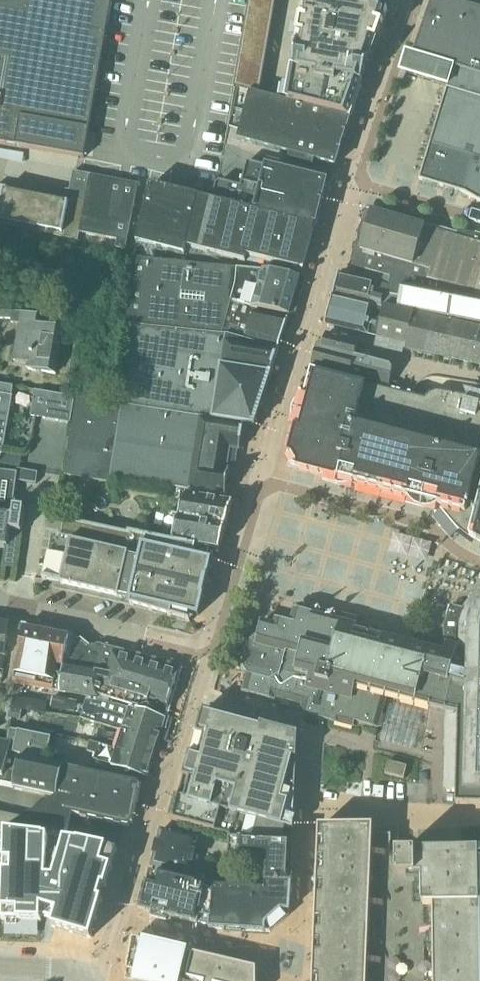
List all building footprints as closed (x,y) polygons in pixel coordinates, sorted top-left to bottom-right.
[(20,1),(16,0),(0,0),(0,144),(84,158),(112,0),(21,0),(20,1)] [(288,103),(350,118),(388,12),(371,0),(306,0),(288,103)] [(441,0),(434,0),(413,59),(411,58),(406,74),(447,87),(419,181),(465,194),(478,201),(479,202),(479,12),(441,0)] [(236,90),(228,120),(233,121),(233,120),(229,119),(234,103),(245,106),(236,139),(336,166),(347,125),(349,120),(248,93),(236,90)] [(212,199),(315,223),(326,179),(278,168),(279,163),(268,160),(267,165),(246,160),(240,185),(219,180),(215,184),(212,199)] [(115,180),(74,172),(69,199),(0,186),(0,226),(78,241),(80,234),(127,244),(138,184),(115,180)] [(304,270),(319,227),(152,184),(138,240),(185,252),(186,246),(246,262),(248,256),(304,270)] [(372,213),(356,268),(404,281),(403,284),(398,307),(448,317),(479,323),(479,244),(372,213)] [(80,309),(90,253),(66,249),(57,298),(64,300),(63,306),(80,309)] [(263,273),(237,269),(237,268),(133,257),(126,323),(132,324),(184,334),(223,333),(231,304),(259,309),(259,308),(291,314),(301,279),(263,270),(263,273)] [(378,283),(340,274),(335,296),(375,305),(375,304),(385,306),(397,309),(400,298),(381,294),(376,295),(378,283)] [(377,337),(385,306),(375,304),(375,305),(375,307),(335,297),(325,325),(369,335),(377,337)] [(250,340),(280,349),(289,319),(258,312),(259,309),(231,304),(223,333),(228,333),(250,340)] [(397,309),(385,306),(377,337),(406,345),(405,350),(479,366),(479,328),(397,309)] [(13,320),(11,323),(21,324),(14,361),(29,364),(28,369),(56,374),(66,316),(55,313),(52,328),(36,325),(37,316),(22,313),(0,313),(0,319),(13,320)] [(280,349),(250,340),(228,333),(223,333),(184,334),(132,324),(127,364),(270,380),(280,349)] [(326,333),(324,344),(322,343),(316,346),(311,366),(341,376),(350,378),(351,377),(388,385),(392,370),(387,365),(367,359),(369,353),(356,350),(359,341),(326,333)] [(244,424),(255,425),(256,425),(270,380),(127,364),(123,403),(175,411),(209,417),(244,423),(244,424)] [(331,374),(311,369),(286,466),(305,471),(441,507),(443,511),(446,515),(449,519),(452,523),(456,526),(460,530),(467,536),(472,539),(476,542),(479,544),(479,398),(476,397),(478,382),(435,376),(430,376),(426,377),(421,380),(417,383),(414,386),(412,391),(410,395),(386,389),(331,374)] [(70,421),(74,396),(35,390),(30,415),(70,421)] [(10,396),(0,395),(0,452),(10,396)] [(75,397),(63,475),(109,482),(109,477),(224,495),(232,453),(204,446),(202,448),(170,442),(175,411),(123,403),(123,405),(121,404),(75,397)] [(204,446),(232,453),(233,448),(240,450),(244,424),(244,423),(209,417),(175,411),(170,442),(202,448),(204,446)] [(5,467),(21,468),(22,457),(6,456),(5,467)] [(7,547),(9,529),(10,530),(21,532),(24,508),(12,507),(15,480),(35,483),(37,472),(17,469),(16,472),(0,470),(0,546),(7,547)] [(208,497),(184,493),(171,541),(178,542),(188,543),(210,548),(211,546),(219,549),(233,501),(208,497)] [(178,542),(171,541),(49,516),(48,518),(63,521),(60,539),(70,541),(60,584),(198,615),(210,561),(207,560),(210,548),(188,543),(178,542)] [(429,558),(437,543),(422,535),(414,550),(429,558)] [(477,597),(473,600),(471,602),(469,604),(468,606),(466,609),(464,613),(463,616),(462,618),(461,621),(461,624),(460,626),(460,629),(460,647),(446,643),(444,652),(443,653),(398,642),(384,638),(386,632),(355,624),(356,620),(297,604),(291,623),(276,619),(275,626),(262,622),(257,637),(250,635),(240,672),(247,674),(242,690),(273,698),(274,695),(275,695),(302,702),(303,703),(300,712),(304,713),(353,726),(354,722),(377,728),(386,695),(401,699),(447,712),(445,789),(456,789),(455,804),(479,805),(479,594),(477,597)] [(1,669),(3,655),(4,655),(8,625),(0,624),(0,668),(1,669)] [(64,671),(65,662),(63,662),(68,635),(24,627),(18,656),(19,657),(14,682),(53,687),(54,687),(57,670),(64,671)] [(181,664),(99,643),(98,647),(89,645),(89,643),(87,640),(78,638),(74,640),(70,663),(65,662),(64,671),(57,670),(54,687),(99,698),(100,693),(165,714),(181,664)] [(54,704),(80,710),(82,701),(56,695),(54,704)] [(13,708),(47,714),(48,704),(15,698),(13,708)] [(123,728),(157,738),(163,719),(118,705),(86,700),(80,720),(99,724),(121,731),(123,728)] [(175,796),(168,819),(228,835),(233,856),(271,858),(270,882),(291,883),(295,884),(298,842),(292,841),(298,735),(297,735),(203,710),(196,733),(197,733),(191,753),(189,753),(182,776),(183,776),(177,797),(175,796)] [(22,753),(24,757),(46,761),(51,736),(10,727),(7,740),(0,739),(0,781),(14,784),(14,788),(22,753)] [(123,728),(121,731),(117,743),(109,740),(107,747),(150,760),(157,738),(123,728)] [(150,760),(107,747),(89,741),(87,751),(96,753),(94,759),(111,764),(111,765),(116,767),(115,769),(124,772),(125,769),(145,775),(150,760)] [(132,823),(139,789),(135,782),(46,762),(46,761),(24,757),(22,753),(14,788),(57,797),(55,806),(60,812),(126,826),(132,823)] [(382,797),(383,787),(373,786),(372,796),(382,797)] [(25,818),(4,830),(4,831),(1,920),(41,921),(42,916),(54,920),(52,926),(90,938),(102,899),(99,899),(103,886),(105,887),(117,849),(114,849),(115,845),(111,839),(53,827),(51,824),(50,824),(51,823),(25,818)] [(472,865),(417,867),(417,862),(417,855),(399,855),(398,826),(390,826),(390,835),(319,836),(319,864),(313,980),(473,980),(472,865)] [(150,866),(151,866),(187,876),(190,865),(195,866),(198,855),(193,853),(197,840),(160,830),(150,866)] [(289,910),(291,883),(270,882),(269,886),(206,882),(149,870),(139,909),(150,912),(150,915),(166,919),(167,916),(197,923),(198,922),(209,925),(209,928),(264,931),(265,931),(269,931),(288,914),(288,910),(289,910)] [(257,968),(133,939),(126,980),(131,980),(257,980),(257,968)]
